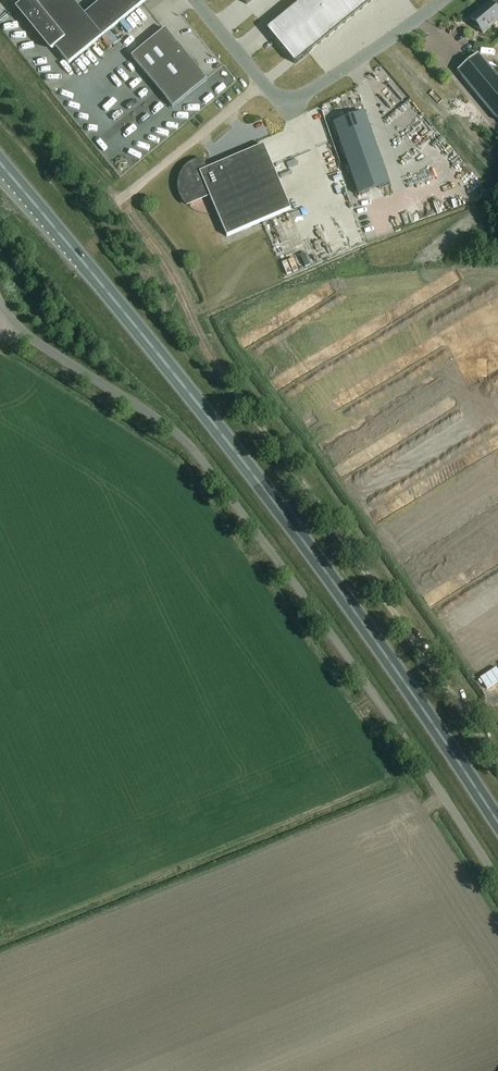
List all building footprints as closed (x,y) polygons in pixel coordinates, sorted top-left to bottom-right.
[(85,15),(72,0),(44,0),(35,7),(30,1),(17,11),(51,52),(55,48),(69,65),(103,37),(85,15)] [(103,37),(148,0),(103,0),(85,15),(103,37)] [(267,31),(295,65),(373,0),(304,0),(267,31)] [(490,3),(489,3),(470,18),(473,22),(472,23),(474,28),(479,31),(480,30),(483,33),(497,21),(497,13),(495,9),(497,7),(497,0),(494,0),(490,3)] [(207,80),(165,29),(131,57),(173,108),(207,80)] [(105,38),(113,46),(120,39),(112,31),(105,38)] [(478,55),(457,71),(497,121),(497,79),(478,55)] [(332,122),(359,194),(389,182),(362,111),(332,122)] [(187,204),(190,207),(210,198),(227,237),(291,209),(263,145),(209,169),(205,161),(201,161),(197,162),(193,164),(189,166),(186,169),(183,172),(181,176),(180,180),(179,185),(179,189),(180,193),(182,197),(184,201),(187,204)]
